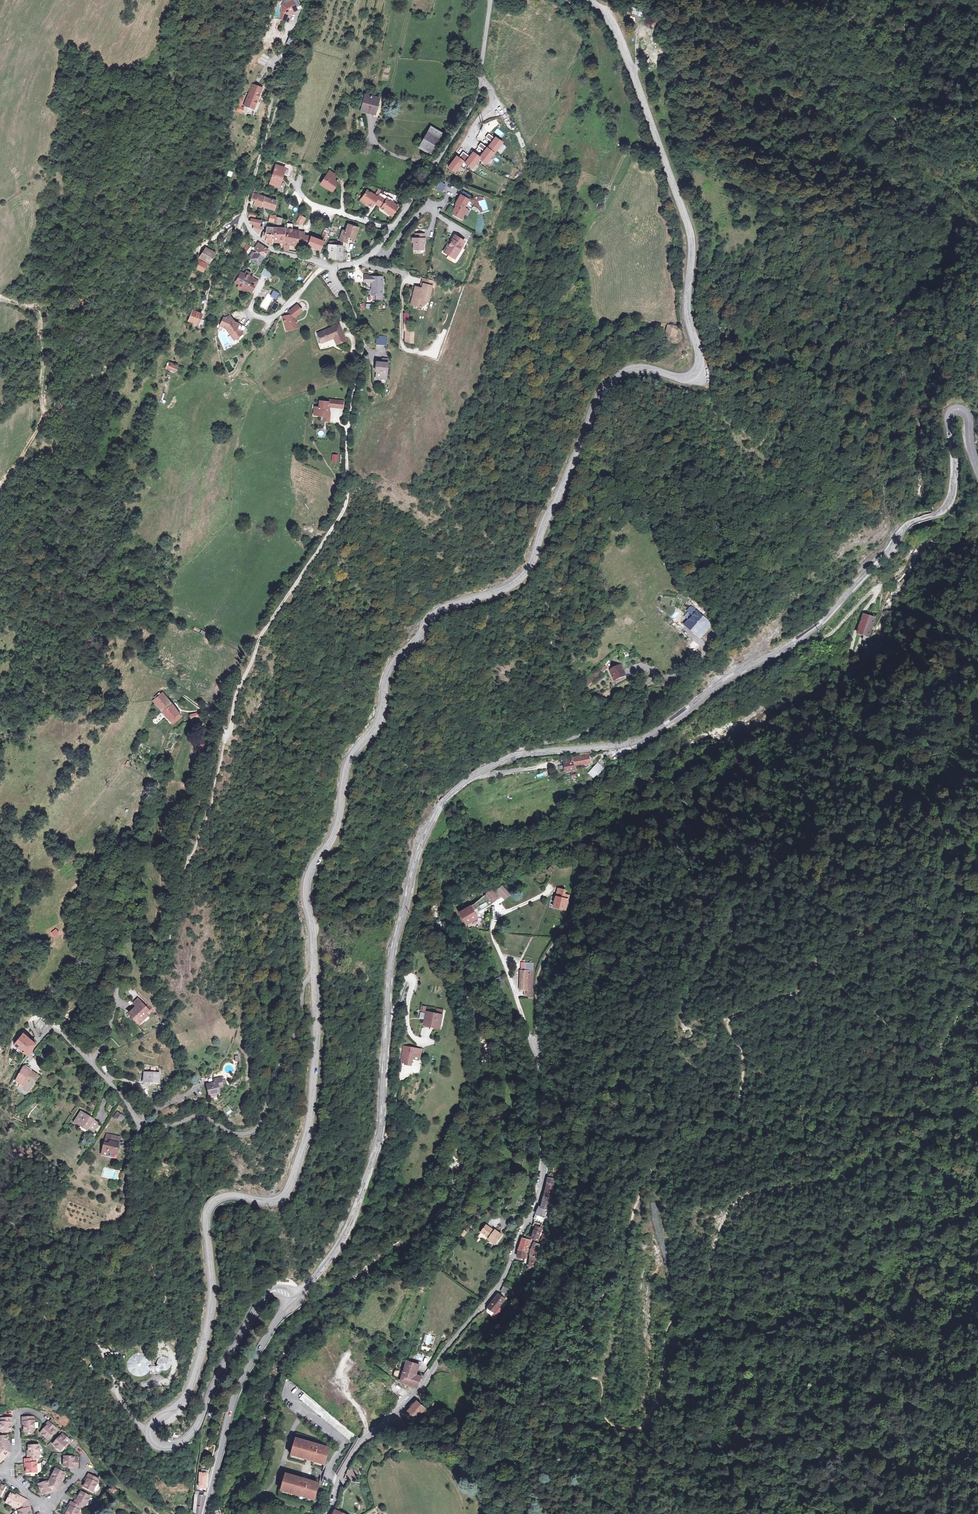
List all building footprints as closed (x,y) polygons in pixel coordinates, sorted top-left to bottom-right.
[(272,16),(288,22),(291,12),(296,10),(290,0),(286,0),(285,1),(282,0),(276,0),(272,16)] [(264,66),(270,57),(263,53),(258,62),(264,66)] [(265,88),(252,83),(243,105),(256,110),(265,88)] [(381,100),(366,95),(361,112),(377,116),(381,100)] [(242,114),(244,107),(238,105),(235,112),(242,114)] [(509,121),(513,128),(517,126),(512,119),(509,121)] [(441,138),(428,131),(419,148),(432,155),(441,138)] [(459,159),(456,157),(449,167),(455,172),(463,162),(472,169),(480,159),(486,163),(501,144),(489,134),(486,138),(492,142),(487,148),(480,143),(477,147),(484,152),(479,158),(473,153),(469,158),(463,153),(459,159)] [(288,169),(276,165),(270,185),(282,189),(288,169)] [(339,175),(329,169),(319,185),(332,193),(339,183),(335,181),(339,175)] [(378,196),(367,189),(360,200),(372,208),(374,205),(392,217),(399,206),(379,194),(378,196)] [(279,200),(255,195),(253,207),(276,212),(279,200)] [(473,202),(462,196),(452,215),(462,220),(473,202)] [(258,216),(247,213),(249,219),(254,230),(263,239),(272,245),(284,245),(283,251),(289,251),(290,245),(298,247),(300,245),(321,251),(332,229),(326,225),(320,238),(306,233),(294,230),(279,228),(261,227),(262,221),(258,219),(258,216)] [(283,218),(270,215),(269,221),(281,225),(283,218)] [(302,225),(305,219),(299,215),(296,221),(302,225)] [(359,227),(344,223),(342,231),(340,230),(337,241),(345,243),(346,239),(356,241),(359,227)] [(426,234),(416,233),(415,251),(425,252),(426,234)] [(466,243),(453,235),(443,252),(456,260),(466,243)] [(270,251),(259,242),(247,255),(259,265),(270,251)] [(344,245),(328,245),(328,258),(344,259),(344,245)] [(207,248),(196,268),(204,274),(217,253),(207,248)] [(263,268),(260,274),(269,279),(272,273),(263,268)] [(259,280),(241,271),(234,285),(252,294),(259,280)] [(384,273),(363,273),(362,282),(372,282),(372,294),(383,295),(384,273)] [(436,281),(424,278),(422,287),(414,286),(410,306),(429,310),(436,281)] [(329,287),(334,293),(337,290),(333,284),(329,287)] [(279,294),(273,291),(270,298),(276,301),(279,294)] [(275,311),(279,305),(274,302),(270,309),(275,311)] [(297,304),(280,315),(285,332),(300,329),(296,317),(303,312),(297,304)] [(205,315),(193,311),(189,322),(201,326),(205,315)] [(235,321),(230,314),(227,318),(224,316),(220,327),(225,330),(234,341),(245,334),(239,327),(243,323),(235,321)] [(321,344),(333,339),(335,346),(347,342),(340,323),(316,332),(321,344)] [(677,328),(670,326),(669,328),(666,337),(673,339),(677,328)] [(415,331),(406,331),(405,342),(414,343),(415,331)] [(386,336),(380,336),(380,339),(377,339),(377,344),(386,344),(386,336)] [(177,374),(180,366),(168,361),(165,369),(177,374)] [(388,362),(376,361),(375,379),(387,380),(388,362)] [(342,410),(343,401),(328,400),(328,403),(319,402),(318,409),(314,408),(313,418),(323,418),(322,422),(328,423),(329,409),(342,410)] [(710,619),(701,611),(689,625),(698,633),(710,619)] [(878,618),(863,613),(857,633),(872,637),(874,632),(878,618)] [(603,673),(608,668),(605,664),(599,669),(603,673)] [(629,678),(621,664),(609,670),(617,684),(629,678)] [(164,692),(153,701),(173,726),(184,718),(164,692)] [(201,714),(191,716),(192,722),(203,719),(201,714)] [(587,755),(581,756),(581,760),(573,761),(574,765),(580,764),(589,763),(587,755)] [(568,762),(563,763),(564,771),(573,770),(572,761),(571,761),(568,762)] [(597,764),(588,773),(593,778),(602,769),(597,764)] [(499,888),(507,897),(511,895),(503,885),(499,888)] [(488,892),(495,901),(499,897),(497,894),(499,892),(497,890),(495,891),(493,888),(488,892)] [(570,895),(558,892),(555,905),(566,908),(570,895)] [(474,909),(472,906),(464,911),(464,912),(465,913),(468,918),(471,923),(479,918),(475,910),(474,909)] [(528,989),(532,989),(533,970),(533,962),(522,961),(522,970),(521,970),(520,988),(528,989)] [(153,1009),(137,994),(131,1001),(137,1006),(130,1013),(141,1022),(153,1009)] [(424,1016),(426,1016),(424,1025),(429,1026),(429,1024),(440,1026),(442,1014),(425,1011),(424,1016)] [(41,1018),(35,1025),(42,1032),(49,1025),(41,1018)] [(39,1038),(25,1028),(15,1042),(29,1052),(39,1038)] [(407,1052),(402,1051),(400,1061),(405,1062),(405,1064),(411,1065),(414,1048),(407,1047),(407,1052)] [(41,1075),(24,1064),(14,1078),(20,1082),(18,1086),(29,1093),(41,1075)] [(162,1069),(144,1070),(144,1081),(162,1080),(162,1069)] [(218,1076),(209,1078),(213,1092),(226,1088),(224,1082),(231,1080),(228,1069),(217,1072),(218,1076)] [(101,1122),(80,1109),(73,1120),(94,1133),(101,1122)] [(122,1133),(106,1130),(102,1151),(118,1154),(122,1133)] [(555,1181),(549,1180),(542,1208),(540,1208),(537,1218),(545,1220),(546,1217),(555,1181)] [(535,1222),(533,1225),(536,1227),(531,1239),(538,1241),(543,1226),(535,1222)] [(489,1239),(488,1240),(495,1245),(502,1236),(496,1231),(495,1232),(487,1226),(482,1233),(489,1239)] [(526,1259),(527,1253),(532,1254),(529,1268),(534,1269),(535,1264),(545,1266),(546,1258),(537,1256),(540,1246),(523,1238),(522,1241),(521,1244),(519,1250),(518,1257),(526,1259)] [(489,1309),(495,1314),(492,1317),(495,1320),(502,1312),(499,1309),(506,1301),(498,1295),(488,1308),(489,1309)] [(159,1358),(159,1360),(159,1362),(154,1362),(154,1360),(154,1359),(153,1358),(153,1357),(153,1356),(152,1354),(152,1353),(151,1352),(150,1352),(149,1351),(148,1350),(147,1349),(146,1349),(145,1349),(144,1348),(142,1348),(141,1348),(140,1348),(139,1349),(138,1349),(136,1349),(135,1350),(134,1351),(133,1351),(133,1352),(132,1353),(131,1354),(131,1355),(130,1356),(130,1357),(129,1359),(129,1360),(129,1361),(130,1362),(130,1363),(130,1365),(131,1366),(131,1367),(132,1368),(133,1369),(134,1370),(136,1371),(137,1371),(138,1372),(139,1372),(140,1372),(141,1372),(143,1372),(144,1372),(145,1372),(146,1372),(147,1371),(148,1371),(149,1370),(150,1369),(151,1368),(152,1367),(153,1370),(162,1370),(163,1366),(168,1367),(169,1366),(171,1365),(172,1364),(172,1363),(173,1362),(173,1361),(173,1360),(173,1359),(173,1358),(172,1356),(171,1355),(170,1354),(169,1354),(168,1353),(167,1353),(166,1353),(164,1353),(162,1354),(161,1355),(160,1356),(159,1358)] [(422,1376),(416,1375),(420,1365),(407,1361),(401,1382),(418,1388),(422,1376)] [(417,1402),(405,1416),(413,1423),(417,1418),(426,1409),(417,1402)] [(34,1420),(33,1417),(22,1417),(22,1422),(24,1422),(24,1426),(24,1431),(35,1431),(34,1420)] [(11,1426),(11,1422),(12,1422),(12,1418),(1,1418),(1,1422),(1,1432),(12,1432),(11,1426)] [(57,1429),(48,1421),(45,1425),(46,1426),(44,1429),(40,1433),(48,1440),(55,1432),(55,1431),(57,1429)] [(186,1433),(187,1430),(184,1428),(171,1434),(172,1437),(177,1437),(186,1433)] [(53,1444),(61,1451),(65,1446),(67,1443),(68,1444),(71,1441),(63,1434),(60,1436),(53,1444)] [(10,1452),(9,1445),(8,1445),(8,1441),(8,1436),(0,1436),(0,1449),(10,1452)] [(329,1448),(295,1439),(291,1455),(307,1460),(308,1457),(313,1459),(312,1461),(325,1465),(329,1448)] [(28,1455),(28,1459),(36,1459),(39,1459),(39,1455),(39,1445),(28,1445),(29,1451),(29,1455),(28,1455)] [(10,1452),(0,1449),(0,1461),(2,1458),(3,1459),(10,1452)] [(75,1456),(64,1456),(64,1466),(69,1467),(73,1467),(73,1468),(77,1468),(78,1457),(75,1457),(75,1456)] [(28,1459),(25,1459),(25,1464),(26,1464),(26,1468),(27,1473),(37,1473),(37,1462),(36,1462),(36,1459),(28,1459)] [(350,1467),(347,1472),(356,1478),(360,1473),(350,1467)] [(50,1481),(58,1490),(62,1482),(61,1481),(63,1478),(65,1473),(56,1468),(51,1477),(52,1478),(50,1481)] [(199,1480),(199,1488),(205,1488),(206,1482),(207,1474),(200,1473),(199,1476),(199,1480)] [(99,1479),(89,1474),(87,1478),(88,1478),(86,1482),(84,1487),(93,1492),(98,1482),(97,1482),(99,1479)] [(301,1481),(302,1479),(285,1474),(281,1490),(315,1500),(319,1484),(307,1480),(306,1483),(301,1481)] [(51,1492),(58,1490),(50,1481),(49,1481),(48,1481),(38,1484),(41,1494),(47,1492),(51,1491),(51,1492)] [(76,1499),(74,1503),(81,1507),(84,1508),(85,1505),(86,1506),(91,1496),(81,1491),(79,1496),(77,1500),(76,1499)] [(19,1508),(28,1501),(20,1496),(19,1498),(16,1496),(11,1493),(6,1503),(15,1507),(19,1508)] [(195,1495),(195,1496),(193,1508),(196,1508),(195,1513),(201,1513),(205,1496),(195,1495)] [(28,1501),(19,1508),(19,1510),(20,1513),(31,1513),(30,1512),(29,1508),(30,1507),(28,1501)] [(71,1501),(69,1505),(70,1506),(68,1509),(66,1513),(78,1513),(80,1510),(79,1510),(81,1507),(74,1503),(71,1501)] [(155,1510),(158,1513),(160,1513),(170,1513),(159,1505),(155,1510)]
